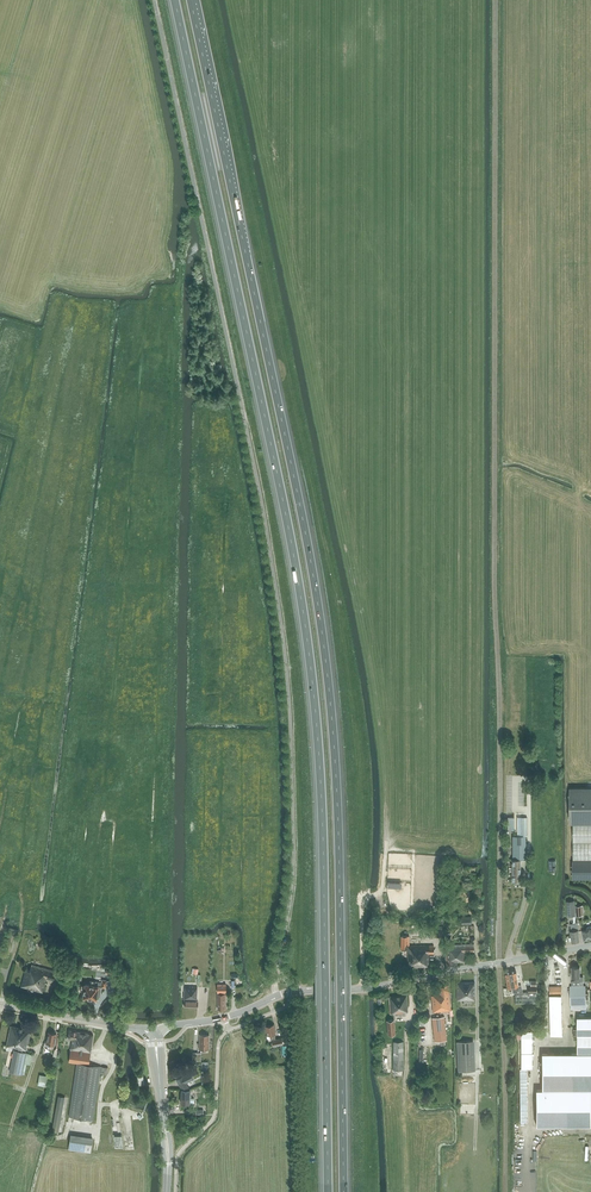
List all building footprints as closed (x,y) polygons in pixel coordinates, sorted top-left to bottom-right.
[(573,842),(590,842),(590,787),(570,788),(570,823),(573,823),(573,842)] [(513,864),(512,864),(512,877),(513,877),(513,880),(515,880),(515,884),(520,884),(520,880),(520,877),(520,864),(520,860),(526,860),(525,836),(527,836),(527,824),(527,817),(520,817),(520,824),(520,836),(512,836),(513,864)] [(573,842),(573,860),(572,860),(573,878),(590,878),(590,842),(573,842)] [(576,916),(574,901),(567,901),(568,916),(576,916)] [(584,915),(583,905),(575,906),(576,916),(584,915)] [(571,931),(572,942),(580,941),(577,923),(577,921),(575,922),(575,923),(570,924),(571,931)] [(582,930),(584,941),(590,939),(590,926),(586,927),(587,929),(582,930)] [(19,930),(9,928),(4,949),(13,952),(19,930)] [(408,966),(415,966),(415,967),(416,968),(418,968),(419,967),(419,966),(424,966),(424,965),(429,965),(429,953),(433,953),(433,945),(408,945),(408,936),(401,936),(401,949),(408,949),(408,966)] [(456,962),(461,962),(461,961),(465,961),(464,952),(474,951),(474,944),(452,945),(452,946),(446,947),(446,965),(457,964),(456,962)] [(58,974),(31,966),(30,970),(26,969),(21,986),(42,993),(47,979),(56,981),(58,974)] [(572,986),(570,986),(571,1010),(586,1010),(586,999),(588,999),(588,993),(586,993),(586,985),(583,986),(583,981),(583,977),(580,977),(580,967),(572,967),(572,977),(575,977),(575,981),(572,981),(572,986)] [(537,1003),(536,992),(537,992),(536,986),(528,987),(528,992),(522,992),(521,986),(518,986),(518,985),(518,984),(515,970),(505,971),(506,977),(507,988),(512,988),(512,991),(515,990),(515,992),(515,1004),(537,1003)] [(81,985),(80,990),(84,991),(83,997),(96,999),(97,996),(100,996),(101,987),(106,988),(110,988),(111,981),(107,980),(102,979),(102,982),(89,981),(89,984),(84,983),(84,985),(81,985)] [(474,1000),(474,995),(475,995),(475,983),(456,983),(457,1000),(474,1000)] [(226,984),(217,984),(217,993),(226,993),(226,984)] [(431,995),(433,1012),(451,1010),(448,985),(438,986),(439,994),(431,995)] [(561,986),(549,986),(550,995),(562,995),(561,986)] [(188,1000),(184,1000),(184,1006),(198,1007),(198,1001),(189,1001),(189,999),(197,999),(197,993),(196,993),(196,987),(184,987),(184,994),(183,994),(183,999),(188,999),(188,1000)] [(217,1009),(226,1009),(226,994),(217,994),(217,1009)] [(407,995),(389,997),(390,1013),(393,1013),(397,1013),(398,1016),(405,1016),(405,1012),(407,1012),(407,1007),(408,1007),(407,995)] [(590,1035),(590,1017),(590,1014),(585,1014),(585,1017),(577,1017),(577,1035),(590,1035)] [(432,1017),(434,1041),(446,1040),(444,1016),(432,1017)] [(394,1020),(387,1021),(388,1035),(395,1034),(394,1020)] [(562,1021),(550,1021),(551,1035),(563,1035),(562,1021)] [(275,1034),(273,1024),(265,1026),(267,1036),(271,1035),(272,1040),(271,1040),(273,1046),(283,1044),(281,1037),(275,1039),(275,1034)] [(18,1049),(18,1051),(14,1050),(9,1072),(24,1075),(26,1064),(30,1065),(32,1054),(26,1053),(27,1052),(22,1051),(22,1050),(26,1050),(27,1045),(28,1045),(31,1029),(11,1026),(6,1046),(18,1049)] [(77,1063),(72,1098),(68,1117),(93,1120),(95,1102),(100,1066),(90,1065),(93,1035),(88,1035),(88,1033),(76,1032),(76,1031),(75,1029),(74,1029),(73,1031),(72,1031),(69,1031),(68,1039),(72,1040),(70,1050),(69,1062),(77,1063)] [(47,1043),(46,1047),(53,1048),(53,1044),(54,1044),(57,1033),(48,1032),(45,1043),(47,1043)] [(209,1035),(199,1034),(199,1050),(209,1050),(209,1035)] [(542,1053),(542,1088),(590,1088),(590,1035),(577,1035),(577,1053),(542,1053)] [(474,1041),(456,1041),(458,1071),(475,1070),(474,1041)] [(403,1070),(403,1060),(403,1042),(394,1042),(394,1060),(393,1070),(403,1070)] [(201,1053),(193,1053),(192,1061),(200,1062),(201,1053)] [(181,1090),(190,1090),(186,1083),(193,1079),(190,1072),(184,1075),(184,1074),(184,1071),(183,1068),(180,1067),(177,1068),(176,1071),(178,1074),(181,1075),(181,1077),(176,1079),(181,1090)] [(47,1082),(49,1072),(40,1071),(39,1081),(47,1082)] [(520,1090),(532,1090),(532,1075),(520,1076),(520,1090)] [(590,1124),(590,1088),(542,1088),(536,1088),(536,1124),(590,1124)] [(190,1097),(190,1090),(181,1090),(181,1104),(190,1104),(190,1103),(193,1103),(194,1102),(194,1099),(193,1097),(190,1097)] [(65,1097),(58,1096),(52,1131),(58,1132),(65,1097)] [(70,1136),(68,1149),(91,1153),(93,1139),(70,1136)]
